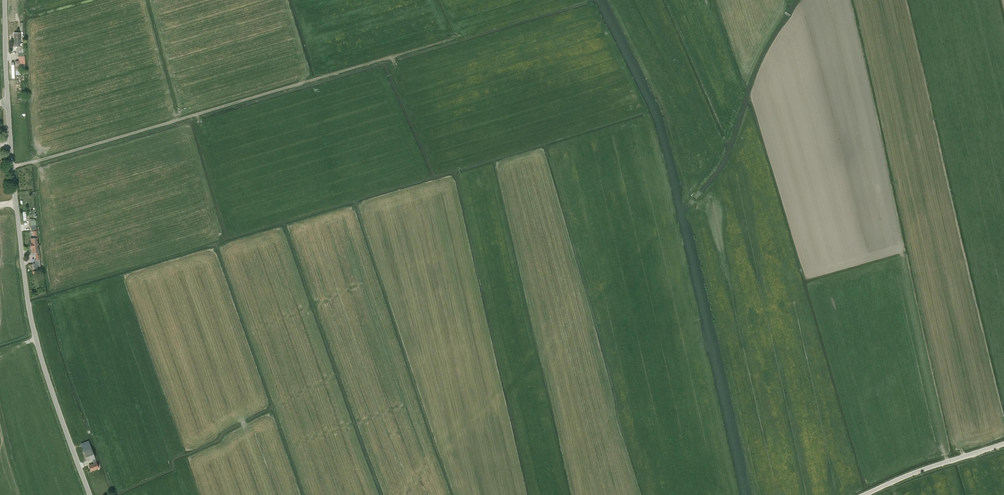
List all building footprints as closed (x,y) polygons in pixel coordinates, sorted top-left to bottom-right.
[(30,243),(31,245),(38,245),(38,238),(37,236),(37,235),(37,231),(37,230),(36,222),(36,221),(35,221),(30,221),(30,223),(32,232),(33,231),(33,236),(33,238),(31,238),(31,243),(30,243)] [(41,266),(40,259),(39,255),(39,252),(38,245),(31,245),(31,249),(32,249),(32,253),(35,253),(35,255),(36,257),(36,260),(35,260),(35,263),(34,264),(34,268),(36,268),(36,266),(41,266)] [(96,463),(88,441),(81,444),(87,461),(92,459),(94,464),(89,465),(91,471),(98,468),(96,463)]
